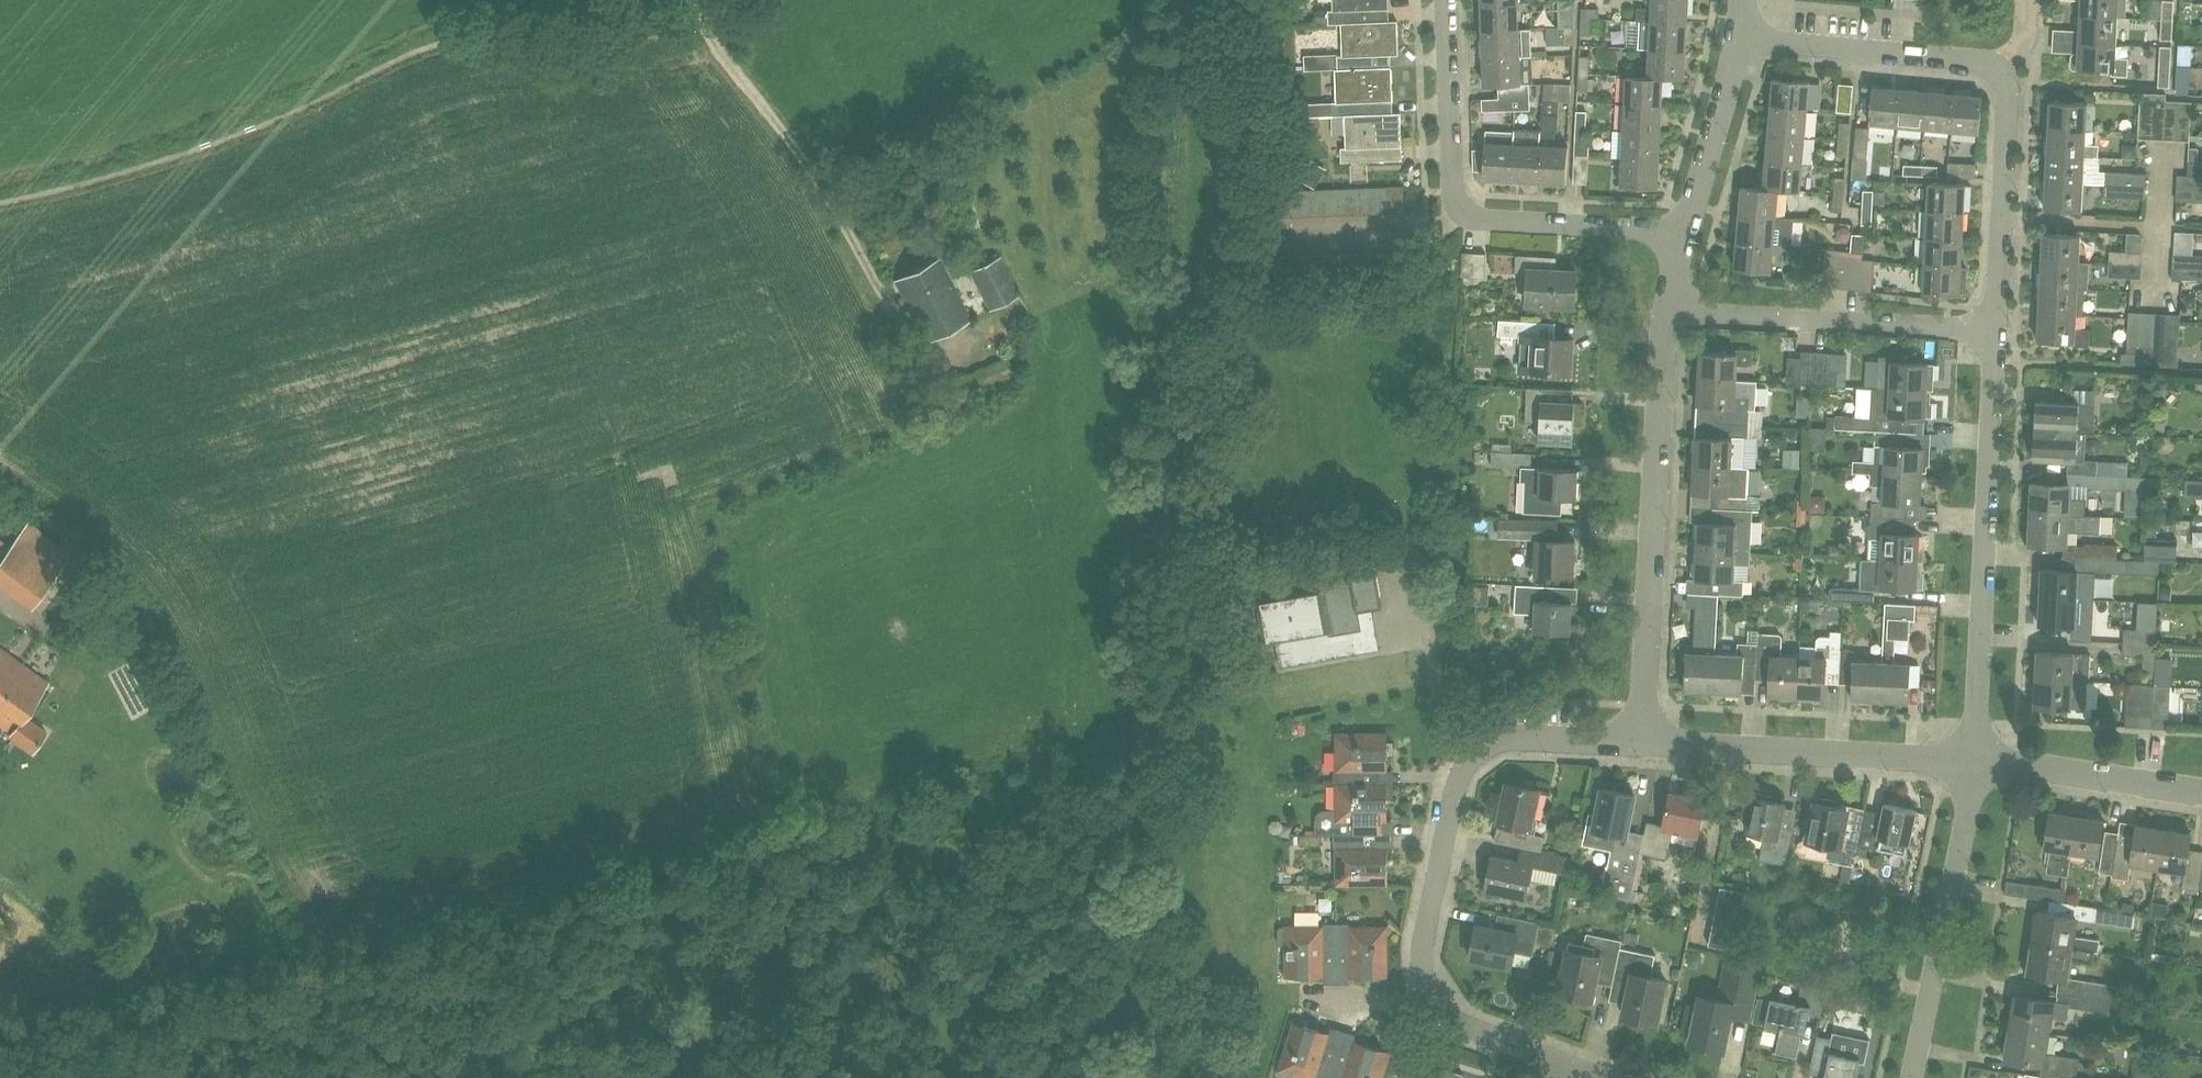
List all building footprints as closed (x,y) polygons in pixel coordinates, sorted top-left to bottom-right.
[(1398,21),(1390,21),(1389,0),(1333,0),(1333,10),(1328,10),(1329,24),(1398,21)] [(1689,0),(1653,0),(1652,9),(1638,8),(1637,21),(1641,21),(1688,23),(1689,0)] [(2118,0),(2082,0),(2081,15),(2118,17),(2118,0)] [(2162,20),(2173,20),(2174,1),(2163,0),(2162,20)] [(1483,30),(1519,29),(1518,2),(1482,3),(1483,30)] [(1582,18),(1593,18),(1599,19),(1600,10),(1582,9),(1582,18)] [(2116,43),(2118,17),(2081,15),(2080,41),(2116,43)] [(1592,36),(1593,18),(1582,18),(1581,35),(1592,36)] [(1575,20),(1560,19),(1560,27),(1565,27),(1575,28),(1575,20)] [(2172,40),(2173,20),(2162,20),(2161,39),(2172,40)] [(1336,69),(1392,67),(1391,55),(1399,55),(1398,21),(1329,24),(1341,24),(1343,56),(1338,56),(1338,69),(1336,69)] [(1650,49),(1687,50),(1688,23),(1641,21),(1639,48),(1650,49)] [(1574,45),(1575,28),(1565,27),(1564,44),(1574,45)] [(1484,57),(1532,56),(1533,56),(1532,28),(1519,29),(1483,30),(1484,57)] [(2115,57),(2116,43),(2080,41),(2079,53),(2074,53),(2072,55),(2071,66),(2074,68),(2078,69),(2112,71),(2112,74),(2128,75),(2129,58),(2115,57)] [(2170,87),(2171,67),(2172,46),(2161,46),(2160,66),(2158,86),(2170,87)] [(1685,78),(1687,50),(1650,49),(1649,77),(1664,77),(1685,78)] [(1579,73),(1590,74),(1591,56),(1580,55),(1579,73)] [(1485,85),(1499,85),(1499,98),(1530,97),(1530,84),(1522,84),(1522,65),(1532,65),(1532,56),(1484,57),(1485,85)] [(1345,115),(1401,113),(1393,113),(1392,67),(1336,69),(1337,102),(1303,103),(1304,117),(1345,116),(1345,115)] [(1589,91),(1590,74),(1579,73),(1578,91),(1589,91)] [(1664,77),(1649,77),(1627,75),(1626,103),(1662,105),(1664,77)] [(1772,105),(1808,109),(1810,81),(1774,78),(1772,105)] [(1572,85),(1555,84),(1545,83),(1544,100),(1554,101),(1554,91),(1571,92),(1572,85)] [(1854,85),(1840,84),(1837,111),(1852,113),(1854,85)] [(1898,125),(1901,89),(1873,87),(1870,123),(1898,125)] [(1925,128),(1928,92),(1901,89),(1898,125),(1925,128)] [(1952,130),(1955,94),(1928,92),(1925,128),(1952,130)] [(2151,139),(2154,93),(2141,92),(2138,138),(2151,139)] [(2164,140),(2166,100),(2167,94),(2154,93),(2151,139),(2164,140)] [(1955,94),(1952,130),(1980,133),(1983,97),(1955,94)] [(1530,97),(1499,98),(1500,111),(1531,110),(1530,97)] [(2177,140),(2179,101),(2166,100),(2164,140),(2177,140)] [(2049,128),(2086,130),(2087,103),(2050,101),(2049,128)] [(2179,101),(2177,140),(2190,141),(2192,102),(2179,101)] [(1661,132),(1662,105),(1626,103),(1624,131),(1661,132)] [(1805,136),(1808,109),(1772,105),(1769,133),(1805,136)] [(1588,112),(1577,112),(1576,128),(1587,129),(1588,112)] [(1345,115),(1345,116),(1346,147),(1341,148),(1342,162),(1403,160),(1401,113),(1345,115)] [(1542,114),(1542,130),(1539,181),(1567,183),(1569,147),(1554,146),(1555,133),(1558,133),(1559,115),(1542,114)] [(1841,139),(1852,140),(1854,123),(1843,122),(1841,139)] [(1870,128),(1857,127),(1854,157),(1867,159),(1870,128)] [(1576,128),(1575,155),(1589,156),(1590,147),(1586,147),(1587,129),(1576,128)] [(2085,143),(2086,130),(2049,128),(2048,155),(2084,157),(2093,157),(2094,144),(2085,143)] [(1539,181),(1542,130),(1514,129),(1514,132),(1512,180),(1539,181)] [(1512,180),(1514,132),(1487,131),(1484,178),(1512,180)] [(1659,160),(1661,132),(1624,131),(1623,158),(1659,160)] [(1803,163),(1805,136),(1769,133),(1767,160),(1803,163)] [(1851,158),(1852,140),(1841,139),(1840,157),(1851,158)] [(2189,162),(2197,162),(2198,149),(2189,148),(2189,162)] [(1575,155),(1573,183),(1588,184),(1589,156),(1575,155)] [(2083,183),(2084,157),(2048,155),(2046,181),(2083,183)] [(1658,188),(1659,160),(1623,158),(1622,186),(1658,188)] [(1327,168),(1311,160),(1301,181),(1317,189),(1327,168)] [(1801,191),(1803,163),(1767,160),(1765,188),(1779,189),(1801,191)] [(1976,164),(1949,162),(1948,177),(1975,178),(1976,164)] [(2201,162),(2197,162),(2189,162),(2188,175),(2201,176),(2201,162)] [(1921,175),(1922,164),(1904,164),(1904,175),(1921,175)] [(1922,164),(1921,175),(1939,176),(1939,165),(1922,164)] [(2147,173),(2114,171),(2104,171),(2103,184),(2146,186),(2147,173)] [(2188,175),(2178,175),(2177,188),(2201,189),(2201,176),(2188,175)] [(1836,194),(1847,195),(1849,177),(1838,176),(1836,194)] [(2081,210),(2083,183),(2046,181),(2045,208),(2081,210)] [(1928,210),(1964,212),(1965,184),(1929,182),(1928,210)] [(2146,199),(2146,186),(2103,184),(2103,197),(2146,199)] [(1380,213),(1392,213),(1391,186),(1379,187),(1380,213)] [(1391,186),(1392,213),(1405,212),(1404,186),(1391,186)] [(1779,189),(1765,188),(1743,186),(1740,214),(1776,217),(1779,189)] [(1355,214),(1367,214),(1366,187),(1354,188),(1355,214)] [(1367,214),(1380,213),(1379,187),(1366,187),(1367,214)] [(1331,215),(1343,215),(1342,188),(1329,189),(1331,215)] [(1343,215),(1355,214),(1354,188),(1342,188),(1343,215)] [(2177,188),(2176,201),(2201,202),(2201,189),(2177,188)] [(1306,216),(1318,216),(1317,189),(1305,190),(1306,216)] [(1318,216),(1331,215),(1329,189),(1317,189),(1318,216)] [(1864,207),(1875,207),(1876,190),(1865,189),(1864,207)] [(1268,217),(1281,217),(1279,190),(1267,191),(1268,217)] [(1281,217),(1293,216),(1292,190),(1279,190),(1281,217)] [(1293,216),(1306,216),(1305,190),(1292,190),(1293,216)] [(1255,218),(1268,217),(1267,191),(1254,191),(1255,218)] [(1846,212),(1847,195),(1836,194),(1835,211),(1846,212)] [(1874,225),(1875,207),(1864,207),(1863,225),(1874,225)] [(1963,239),(1964,212),(1928,210),(1927,237),(1963,239)] [(1794,218),(1776,217),(1740,214),(1738,241),(1792,246),(1794,218)] [(2042,260),(2079,262),(2080,235),(2043,233),(2042,260)] [(1852,251),(1864,253),(1865,235),(1853,234),(1852,251)] [(1961,266),(1963,239),(1927,237),(1925,265),(1961,266)] [(1798,246),(1792,246),(1738,241),(1735,269),(1772,272),(1773,255),(1782,256),(1781,260),(1797,261),(1798,246)] [(1835,287),(1839,250),(1827,249),(1822,285),(1835,287)] [(1847,288),(1852,251),(1839,250),(1835,287),(1847,288)] [(1863,259),(1864,253),(1852,251),(1847,288),(1859,290),(1863,259)] [(2109,264),(2142,265),(2143,252),(2110,251),(2109,264)] [(1485,277),(1486,253),(1463,252),(1462,276),(1485,277)] [(2201,268),(2201,255),(2173,254),(2173,267),(2201,268)] [(1517,255),(1516,271),(1529,272),(1528,304),(1575,306),(1576,271),(1557,270),(1557,257),(1517,255)] [(991,309),(1018,295),(999,257),(971,270),(991,309)] [(939,258),(896,280),(927,341),(970,319),(939,258)] [(1876,261),(1863,259),(1859,290),(1872,291),(1876,261)] [(2090,263),(2079,262),(2042,260),(2041,286),(2077,288),(2088,289),(2090,263)] [(2141,278),(2142,265),(2109,264),(2109,276),(2141,278)] [(1961,267),(1961,266),(1925,265),(1924,292),(1960,294),(1960,284),(1966,284),(1967,267),(1961,267)] [(2173,267),(2172,280),(2201,281),(2201,268),(2173,267)] [(2076,315),(2077,288),(2041,286),(2039,313),(2076,315)] [(2140,364),(2142,312),(2129,312),(2127,364),(2140,364)] [(2152,365),(2155,313),(2142,312),(2140,364),(2152,365)] [(2075,328),(2076,315),(2039,313),(2038,340),(2073,342),(2073,345),(2089,346),(2090,329),(2075,328)] [(2165,366),(2168,314),(2155,313),(2152,365),(2165,366)] [(2168,314),(2165,366),(2178,366),(2181,314),(2168,314)] [(1499,320),(1498,336),(1522,337),(1520,370),(1571,372),(1573,339),(1555,338),(1556,323),(1499,320)] [(1699,378),(1737,380),(1738,365),(1749,366),(1751,365),(1752,365),(1753,363),(1753,362),(1754,350),(1737,349),(1737,353),(1701,351),(1699,378)] [(1813,385),(1815,352),(1802,351),(1800,384),(1813,385)] [(1815,352),(1813,385),(1837,386),(1838,373),(1827,372),(1828,353),(1815,352)] [(1929,363),(1893,361),(1893,358),(1881,357),(1880,371),(1883,374),(1882,388),(1927,391),(1928,379),(1934,380),(1935,364),(1929,364),(1929,363)] [(2133,377),(2132,391),(2149,392),(2150,378),(2133,377)] [(1759,381),(1737,380),(1699,378),(1698,405),(1718,406),(1717,423),(1764,425),(1764,416),(1764,414),(1763,413),(1762,412),(1760,412),(1757,411),(1759,381)] [(1527,387),(1525,422),(1541,423),(1540,441),(1573,442),(1574,426),(1582,426),(1583,403),(1544,401),(1545,388),(1527,387)] [(1927,391),(1882,388),(1870,387),(1870,389),(1872,389),(1871,417),(1836,416),(1836,429),(1875,431),(1876,419),(1889,420),(1889,416),(1926,418),(1926,417),(1933,417),(1933,402),(1927,402),(1927,391)] [(1800,397),(1799,406),(1812,407),(1812,398),(1800,397)] [(2087,404),(2079,403),(2037,401),(2036,430),(2093,433),(2094,409),(2087,409),(2087,404)] [(1763,433),(1764,425),(1717,423),(1716,438),(1696,437),(1695,464),(1743,467),(1745,437),(1758,438),(1760,438),(1761,437),(1762,436),(1763,435),(1763,433)] [(2093,433),(2036,430),(2034,459),(2068,461),(2068,467),(2083,468),(2083,473),(2089,473),(2097,474),(2115,475),(2115,462),(2084,460),(2085,433),(2093,433)] [(1930,448),(1924,448),(1924,447),(1909,447),(1910,432),(1876,431),(1874,460),(1855,459),(1854,473),(1871,473),(1884,474),(1923,476),(1923,465),(1929,465),(1930,448)] [(1784,448),(1783,466),(1802,467),(1803,449),(1784,448)] [(1524,467),(1532,468),(1532,454),(1492,452),(1492,466),(1492,465),(1524,467)] [(1749,467),(1743,467),(1695,464),(1693,492),(1715,493),(1714,508),(1747,510),(1749,467)] [(1579,470),(1532,468),(1524,467),(1523,480),(1527,480),(1526,512),(1562,514),(1563,498),(1578,499),(1579,470)] [(1923,476),(1884,474),(1871,473),(1871,487),(1883,487),(1882,503),(1872,502),(1871,516),(1906,518),(1906,504),(1921,505),(1922,481),(1923,481),(1923,476)] [(2115,475),(2097,474),(2089,473),(2088,488),(2120,489),(2147,490),(2148,477),(2115,475)] [(2192,479),(2191,492),(2201,493),(2201,480),(2192,479)] [(2086,498),(2075,498),(2069,498),(2069,484),(2033,482),(2031,512),(2101,516),(2101,515),(2085,514),(2086,498)] [(1747,510),(1714,508),(1713,522),(1698,522),(1697,545),(1697,550),(1751,553),(1753,510),(1747,510)] [(2100,532),(2101,516),(2031,512),(2030,543),(2066,545),(2067,531),(2100,532)] [(1867,535),(1872,538),(1871,559),(1918,561),(1920,534),(1905,533),(1906,518),(1871,516),(1871,524),(1867,527),(1867,535)] [(1501,518),(1500,537),(1549,540),(1550,520),(1501,518)] [(2145,558),(2176,560),(2178,538),(2147,536),(2145,558)] [(1538,540),(1536,572),(1574,574),(1576,541),(1538,540)] [(2118,545),(2086,543),(2085,557),(2117,558),(2118,545)] [(1844,549),(1840,545),(1831,545),(1831,555),(1843,555),(1844,549)] [(1280,667),(1358,653),(1381,649),(1380,648),(1375,649),(1368,609),(1383,606),(1373,550),(1347,555),(1348,559),(1318,564),(1321,586),(1255,598),(1264,646),(1277,644),(1280,667)] [(1709,594),(1719,594),(1744,595),(1744,581),(1734,581),(1735,563),(1750,564),(1751,553),(1697,550),(1696,555),(1695,578),(1710,579),(1709,594)] [(1880,589),(1880,587),(1917,589),(1918,561),(1871,559),(1863,559),(1862,588),(1834,587),(1833,600),(1875,602),(1875,589),(1880,589)] [(2161,561),(2128,559),(2127,572),(2160,574),(2161,561)] [(2042,569),(2040,596),(2077,598),(2092,599),(2093,573),(2078,572),(2078,571),(2042,569)] [(1516,585),(1515,613),(1536,614),(1535,631),(1571,633),(1573,602),(1546,601),(1547,586),(1516,585)] [(1488,600),(1489,587),(1474,586),(1473,599),(1488,600)] [(2173,587),(2162,586),(2161,600),(2171,601),(2173,587)] [(1719,594),(1709,594),(1688,592),(1687,606),(1718,608),(1719,594)] [(2092,599),(2077,598),(2040,596),(2039,624),(2071,625),(2071,639),(2089,640),(2092,599)] [(2139,602),(2137,629),(2157,630),(2159,603),(2139,602)] [(1911,663),(1894,662),(1896,638),(1899,638),(1903,637),(1908,632),(1909,632),(1910,620),(1915,620),(1916,604),(1885,603),(1882,661),(1881,700),(1885,701),(1885,700),(1909,702),(1910,684),(1917,685),(1918,665),(1911,664),(1911,663)] [(2124,641),(2156,643),(2157,630),(2124,629),(2124,641)] [(1841,649),(1842,637),(1842,630),(1829,630),(1829,636),(1822,636),(1818,637),(1817,641),(1816,657),(1799,656),(1797,696),(1825,698),(1826,683),(1827,658),(1841,659),(1841,649)] [(1797,696),(1799,656),(1782,656),(1783,638),(1782,637),(1782,636),(1781,634),(1779,634),(1759,633),(1758,645),(1756,679),(1770,680),(1770,694),(1797,696)] [(1714,692),(1716,653),(1717,637),(1706,637),(1705,652),(1687,651),(1685,690),(1709,691),(1709,692),(1714,692)] [(2155,669),(2156,643),(2124,641),(2123,654),(2143,655),(2142,668),(2155,669)] [(1721,653),(1716,653),(1714,692),(1719,692),(1742,693),(1743,678),(1756,679),(1758,645),(1739,644),(1738,654),(1721,653)] [(33,751),(47,732),(24,716),(47,682),(0,648),(0,725),(10,733),(9,734),(33,751)] [(1881,700),(1882,661),(1878,661),(1854,660),(1855,650),(1841,649),(1841,659),(1840,683),(1853,684),(1852,699),(1876,700),(1881,700)] [(2089,681),(2091,654),(2037,651),(2036,679),(2073,680),(2086,681),(2089,681)] [(2086,681),(2073,680),(2036,679),(2035,706),(2085,708),(2086,681)] [(2130,683),(2129,697),(2140,697),(2139,717),(2152,718),(2154,685),(2130,683)] [(2153,714),(2152,727),(2169,728),(2169,715),(2171,685),(2154,685),(2153,714)] [(1337,784),(1388,783),(1388,733),(1337,733),(1337,784)] [(1388,822),(1388,799),(1394,798),(1394,783),(1388,783),(1337,784),(1337,810),(1326,810),(1322,812),(1319,815),(1316,818),(1316,834),(1337,834),(1372,834),(1372,822),(1388,822)] [(1507,783),(1495,841),(1523,846),(1542,851),(1545,836),(1530,833),(1539,789),(1507,783)] [(1611,897),(1630,902),(1641,853),(1644,835),(1627,831),(1635,794),(1603,788),(1597,814),(1592,813),(1585,843),(1612,849),(1608,867),(1617,869),(1611,897)] [(1747,790),(1741,820),(1750,822),(1748,831),(1765,835),(1760,859),(1786,864),(1793,830),(1780,827),(1785,806),(1785,802),(1773,800),(1773,795),(1747,790)] [(1644,835),(1641,853),(1667,858),(1673,831),(1698,836),(1706,799),(1670,792),(1663,827),(1647,824),(1644,835)] [(1853,866),(1857,846),(1859,837),(1842,834),(1847,808),(1837,806),(1838,801),(1818,796),(1816,806),(1811,805),(1803,840),(1831,845),(1827,860),(1853,866)] [(1879,851),(1881,844),(1904,849),(1906,843),(1911,844),(1918,811),(1884,803),(1881,816),(1866,813),(1866,809),(1865,809),(1859,837),(1857,846),(1879,851)] [(2072,852),(2077,815),(2050,811),(2044,847),(2053,849),(2050,872),(2067,875),(2071,851),(2072,852)] [(2077,815),(2072,852),(2099,856),(2104,819),(2077,815)] [(2158,868),(2164,828),(2136,824),(2134,840),(2118,838),(2112,874),(2112,877),(2129,879),(2131,864),(2158,868)] [(2199,887),(2201,869),(2201,851),(2189,849),(2191,833),(2164,828),(2158,868),(2185,872),(2182,887),(2199,890),(2199,887)] [(2112,874),(2118,838),(2119,833),(2106,831),(2100,872),(2112,874)] [(1372,847),(1372,834),(1337,834),(1337,885),(1388,884),(1388,847),(1372,847)] [(1492,855),(1485,889),(1528,898),(1531,881),(1534,865),(1559,870),(1557,879),(1567,881),(1572,857),(1566,856),(1542,851),(1523,846),(1520,861),(1492,855)] [(2025,896),(2064,902),(2066,889),(2027,883),(2025,896)] [(1747,892),(1721,886),(1709,944),(1735,950),(1747,892)] [(2135,913),(2096,907),(2093,921),(2133,927),(2135,913)] [(2033,942),(2095,951),(2098,952),(2100,940),(2073,936),(2076,917),(2038,911),(2033,942)] [(1557,928),(1540,924),(1540,922),(1508,915),(1505,930),(1477,925),(1470,957),(1512,966),(1515,952),(1533,956),(1536,944),(1553,947),(1557,928)] [(1278,928),(1278,942),(1281,946),(1286,946),(1286,976),(1323,976),(1323,964),(1337,964),(1337,925),(1280,925),(1278,928)] [(1387,926),(1337,925),(1337,964),(1349,964),(1349,976),(1387,976),(1387,926)] [(1631,943),(1634,932),(1626,930),(1623,941),(1631,943)] [(1614,981),(1621,947),(1622,940),(1587,933),(1583,952),(1568,949),(1559,987),(1579,991),(1579,993),(1596,997),(1597,991),(1595,990),(1597,978),(1614,981)] [(2093,964),(2095,951),(2033,942),(2028,973),(2067,978),(2069,960),(2093,964)] [(1621,947),(1614,981),(1610,1000),(1626,1003),(1623,1016),(1657,1023),(1666,980),(1651,977),(1656,955),(1621,947)] [(2173,955),(2151,952),(2150,960),(2172,962),(2173,955)] [(1749,1019),(1756,986),(1761,962),(1729,955),(1719,999),(1701,995),(1699,1007),(1689,1005),(1683,1032),(1693,1034),(1691,1043),(1723,1050),(1731,1015),(1749,1019)] [(2122,986),(2083,980),(2079,1008),(2118,1014),(2122,986)] [(1821,1016),(1827,989),(1802,984),(1798,1003),(1774,998),(1768,1025),(1781,1028),(1776,1052),(1797,1057),(1806,1013),(1821,1016)] [(2011,1027),(2048,1033),(2050,1017),(2067,1020),(2070,1002),(2016,994),(2011,1027)] [(1769,1000),(1758,998),(1753,1022),(1764,1024),(1769,1000)] [(1305,1077),(1330,1077),(1338,1051),(1325,1047),(1329,1032),(1294,1022),(1279,1070),(1305,1077)] [(2048,1033),(2011,1027),(2006,1059),(2049,1065),(2047,1077),(2050,1077),(2052,1077),(2077,1077),(2080,1058),(2045,1053),(2048,1033)] [(1811,1068),(1827,1071),(1826,1076),(1825,1077),(1856,1077),(1860,1058),(1864,1059),(1868,1040),(1835,1033),(1834,1038),(1818,1035),(1811,1068)] [(1338,1051),(1330,1077),(1383,1077),(1391,1051),(1355,1040),(1350,1055),(1338,1051)] [(1464,1074),(1445,1068),(1442,1077),(1463,1077),(1464,1074)]
